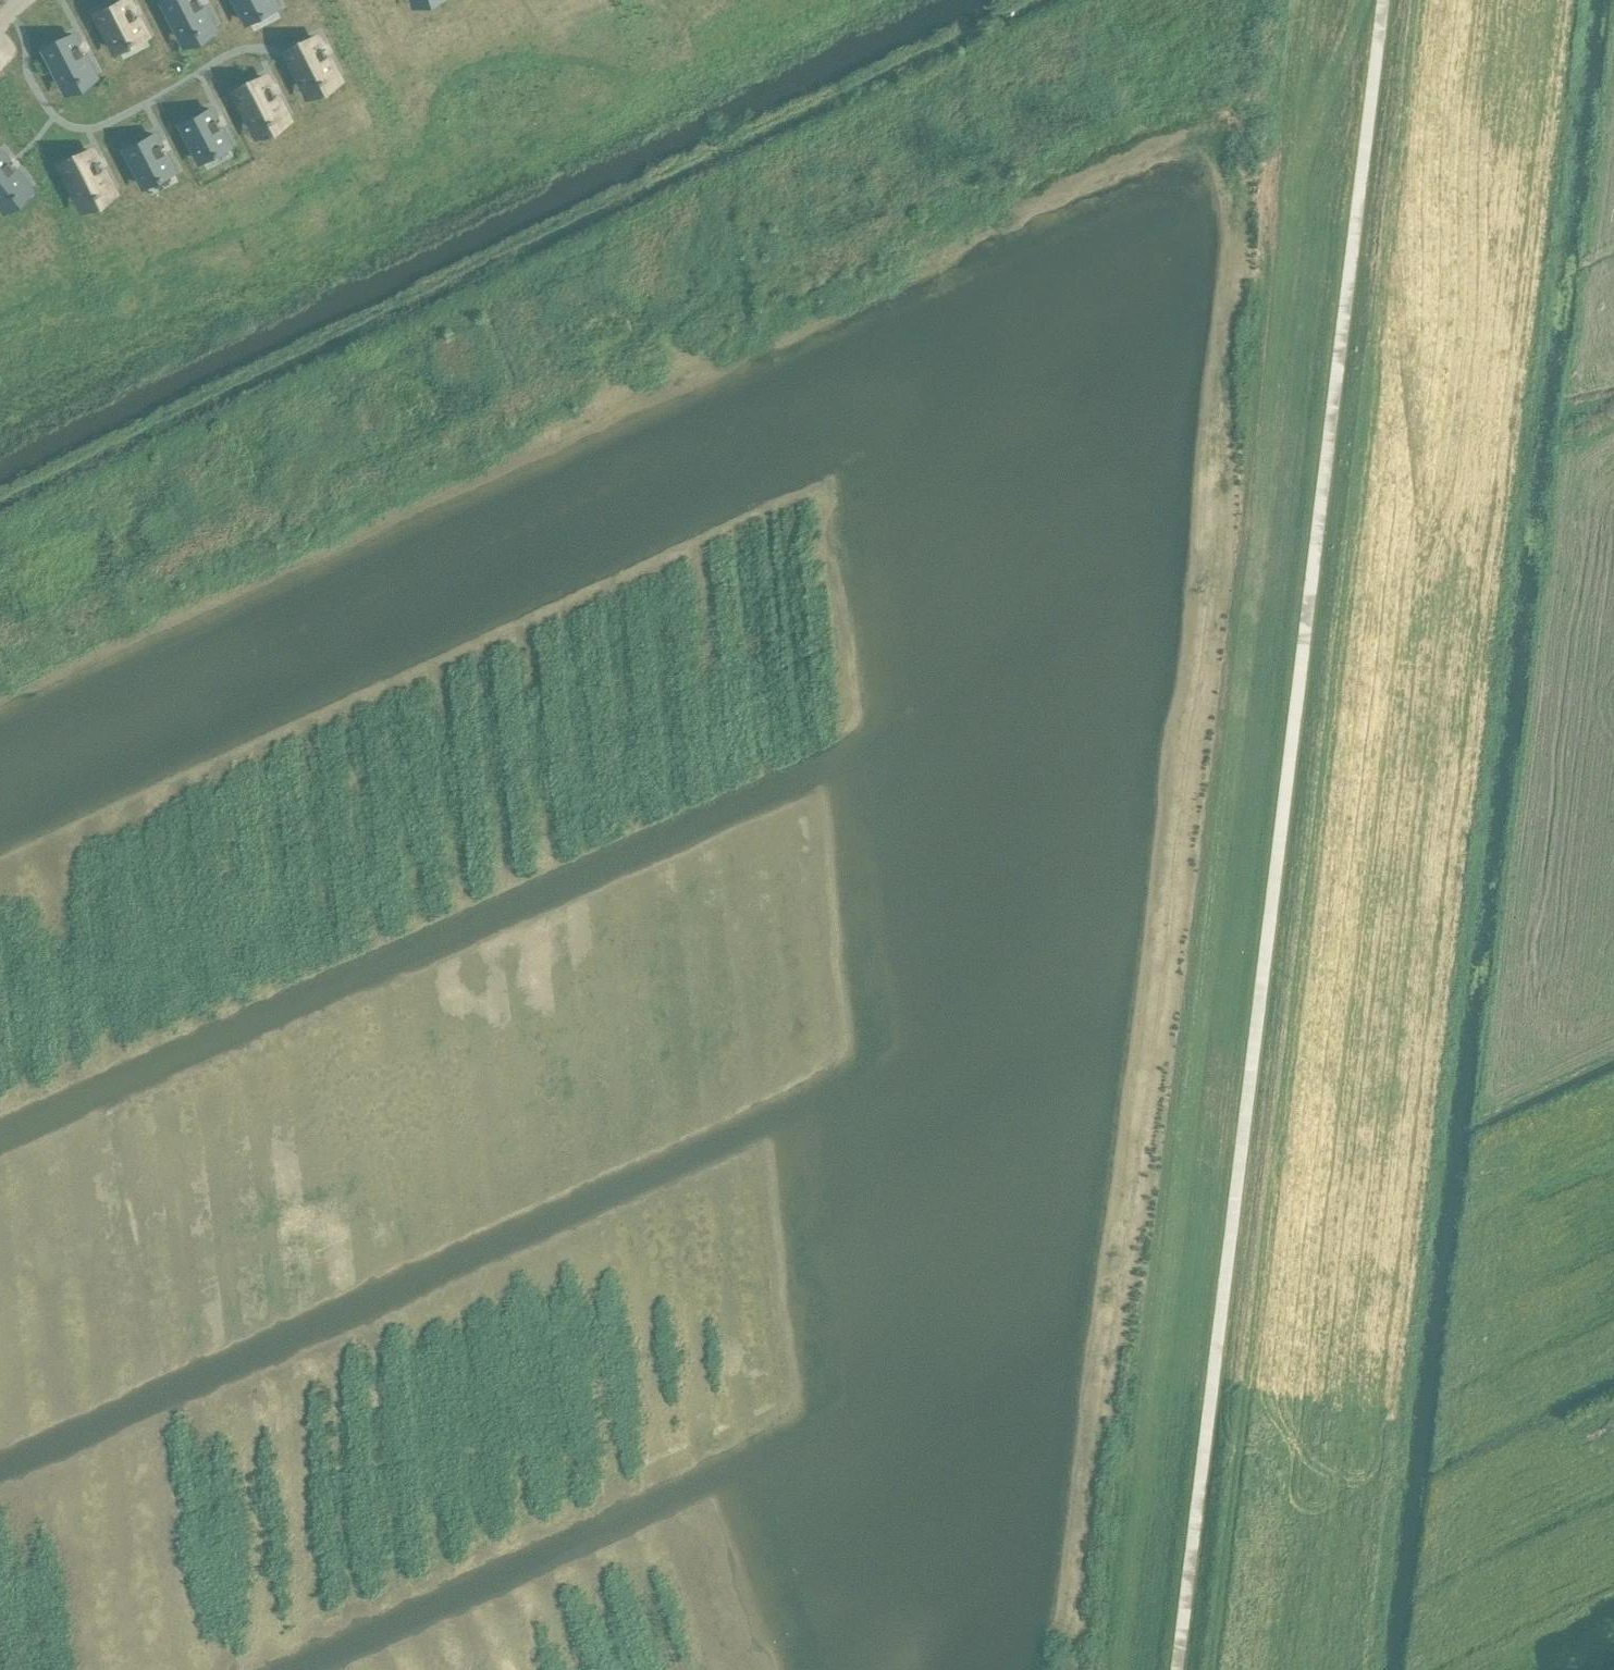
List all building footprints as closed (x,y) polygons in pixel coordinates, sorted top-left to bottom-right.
[(97,12),(98,13),(116,47),(116,48),(116,49),(117,48),(130,41),(131,43),(135,41),(134,39),(143,35),(144,34),(144,33),(143,33),(135,17),(136,17),(136,16),(135,16),(131,8),(132,8),(132,7),(130,8),(126,0),(122,0),(99,12),(99,11),(97,12)] [(182,38),(184,37),(183,37),(196,30),(197,32),(201,30),(200,28),(209,24),(210,24),(210,22),(209,23),(201,6),(203,6),(202,5),(199,0),(167,0),(165,1),(165,0),(164,1),(164,2),(165,2),(182,36),(182,37),(182,38)] [(247,19),(247,21),(248,20),(261,13),(262,14),(266,12),(265,11),(274,6),(274,7),(275,6),(275,5),(274,5),(271,0),(237,0),(247,19)] [(63,84),(64,85),(65,85),(65,84),(78,77),(78,79),(82,77),(82,75),(90,71),(92,71),(91,70),(82,54),(84,53),(83,52),(83,53),(79,45),(80,45),(79,44),(78,44),(73,35),(73,34),(72,35),(46,48),(45,48),(45,50),(46,49),(64,84),(63,84)] [(306,87),(307,88),(308,87),(320,80),(321,82),(325,80),(324,78),(333,74),(334,73),(334,72),(333,73),(325,56),(327,56),(326,55),(322,48),(322,47),(322,46),(320,47),(316,38),(316,37),(314,37),(315,38),(289,51),(289,50),(288,51),(288,52),(289,52),(306,86),(306,87)] [(255,126),(255,128),(256,127),(269,120),(270,121),(274,119),(273,118),(282,113),(282,114),(283,113),(283,112),(282,112),(274,96),(275,95),(274,95),(270,87),(271,87),(271,86),(269,87),(264,78),(265,78),(264,76),(263,77),(238,91),(238,90),(236,91),(237,92),(255,126)] [(183,122),(182,123),(182,124),(183,123),(200,158),(201,159),(202,159),(202,158),(214,152),(215,153),(219,151),(218,150),(227,145),(227,146),(228,145),(228,144),(227,144),(219,128),(221,127),(220,126),(220,127),(216,119),(216,118),(214,119),(210,110),(210,109),(210,108),(208,109),(209,109),(183,122)] [(127,147),(126,148),(126,149),(127,149),(144,183),(145,184),(146,184),(146,183),(158,177),(159,178),(163,176),(162,175),(171,170),(171,171),(172,170),(172,169),(171,169),(163,153),(165,152),(164,151),(164,152),(160,144),(160,143),(158,144),(154,135),(154,133),(152,134),(153,134),(127,147)] [(81,200),(81,201),(82,200),(95,193),(96,195),(100,193),(99,191),(108,187),(109,187),(109,185),(108,186),(100,170),(101,169),(101,168),(100,168),(96,161),(97,160),(95,160),(91,151),(90,150),(89,150),(89,151),(64,164),(62,164),(63,165),(81,200)] [(2,204),(3,203),(2,203),(14,194),(15,195),(18,192),(17,191),(25,185),(26,185),(25,184),(14,170),(15,169),(15,168),(14,168),(9,161),(9,160),(8,161),(1,153),(2,153),(1,152),(0,153),(0,201),(1,203),(2,204)]
